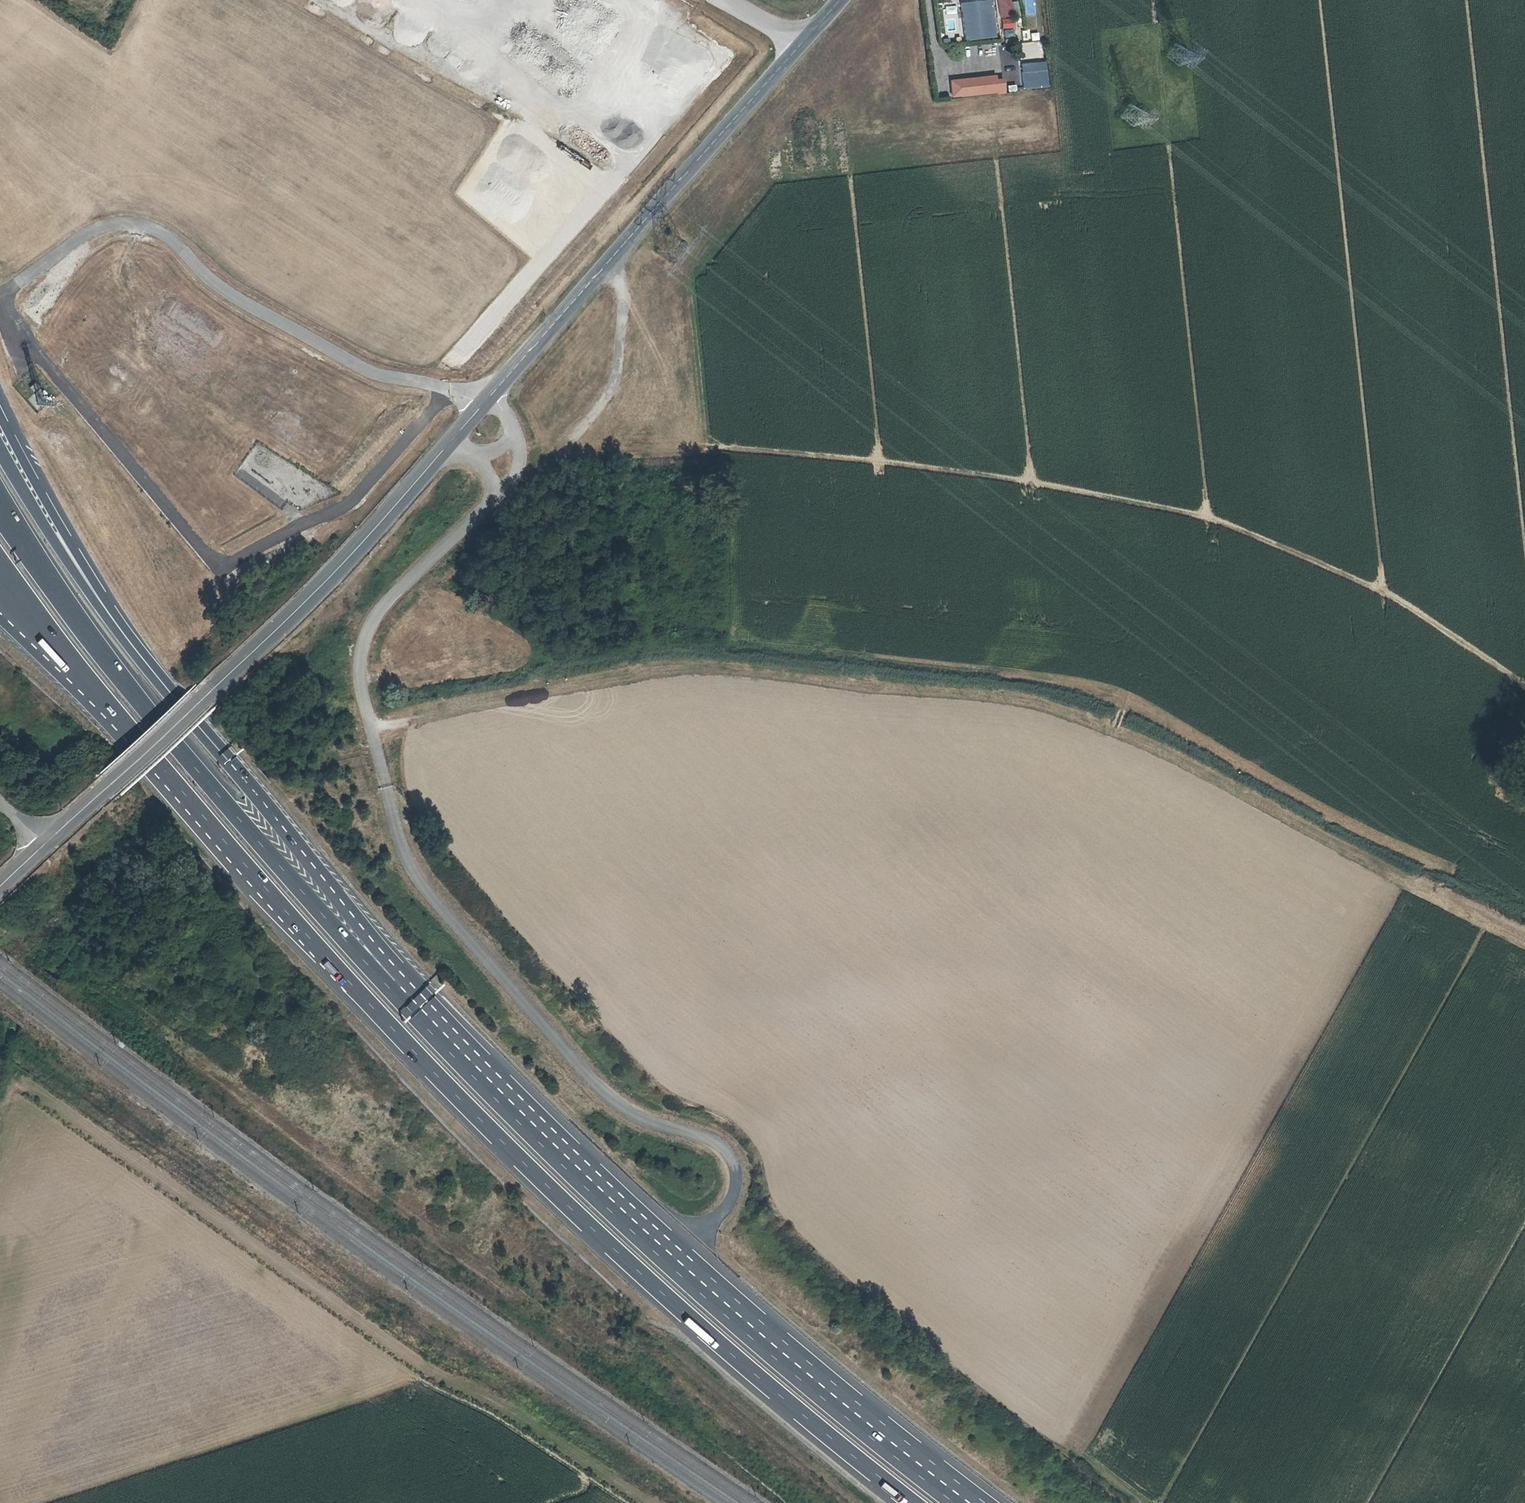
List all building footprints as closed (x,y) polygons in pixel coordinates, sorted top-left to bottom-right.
[(1012,16),(1010,0),(999,0),(998,0),(1001,18),(1012,16)] [(1025,16),(1036,15),(1034,0),(1023,0),(1025,16)] [(965,39),(995,36),(991,1),(961,4),(965,39)] [(1013,18),(1002,20),(1003,28),(1014,27),(1013,18)] [(1024,88),(1047,86),(1045,63),(1022,65),(1024,88)] [(999,95),(1003,94),(1002,80),(995,81),(995,77),(958,80),(960,96),(996,92),(996,95),(999,95)]
